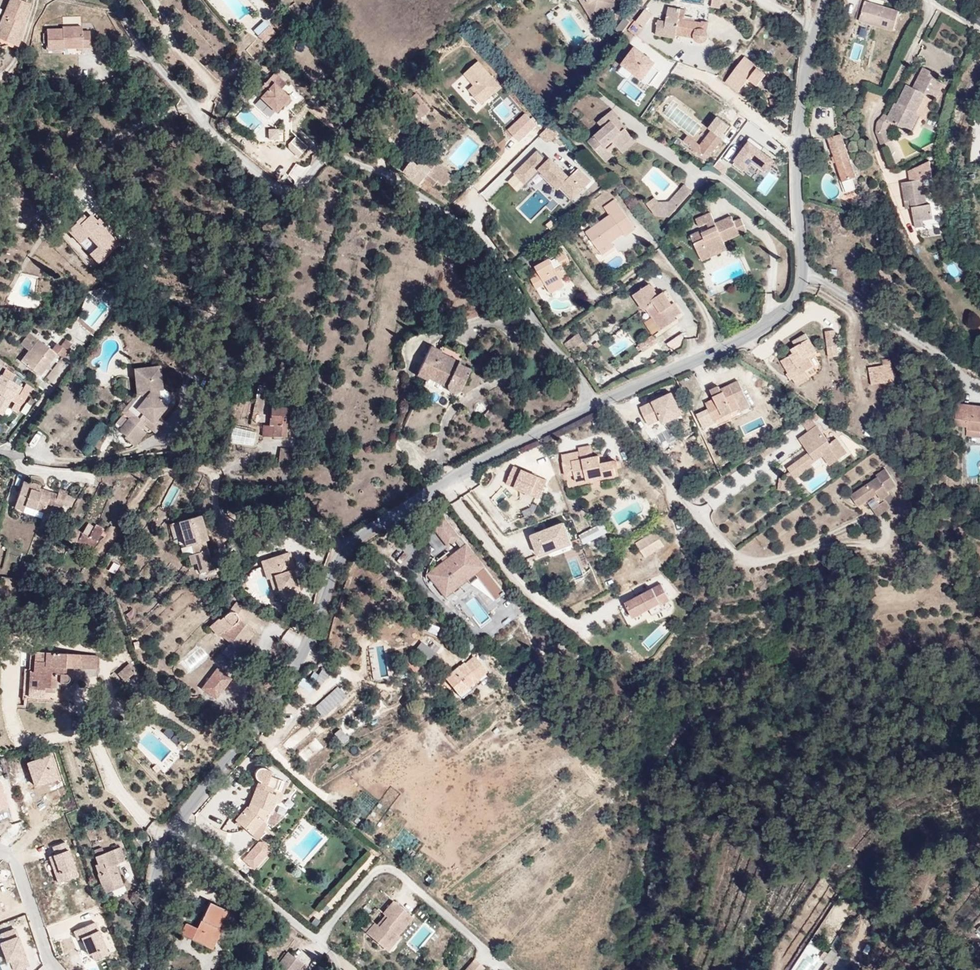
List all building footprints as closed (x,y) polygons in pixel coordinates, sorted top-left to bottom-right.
[(26,18),(14,13),(20,0),(9,0),(0,22),(0,33),(16,40),(26,18)] [(30,0),(20,0),(14,13),(23,17),(30,0)] [(592,0),(584,0),(583,0),(588,10),(595,7),(592,0)] [(648,13),(646,28),(665,31),(666,26),(684,29),(686,34),(689,35),(692,35),(696,32),(698,29),(697,24),(699,14),(692,14),(691,15),(669,12),(670,2),(659,0),(656,15),(648,13)] [(892,23),(898,4),(885,0),(861,0),(857,13),(892,23)] [(641,17),(630,9),(621,21),(632,30),(641,17)] [(943,28),(948,20),(937,14),(933,22),(943,28)] [(259,34),(270,24),(263,16),(251,27),(259,34)] [(83,21),(63,21),(63,25),(46,25),(45,48),(65,48),(65,45),(92,46),(92,25),(83,25),(83,21)] [(618,62),(649,85),(663,67),(631,44),(618,62)] [(733,49),(716,72),(720,75),(719,78),(728,84),(746,58),(733,49)] [(930,66),(933,61),(917,53),(906,74),(903,73),(893,93),(891,91),(885,104),(882,109),(884,110),(903,120),(912,102),(921,83),(930,66)] [(478,58),(462,71),(472,84),(467,88),(480,104),(501,87),(478,58)] [(931,88),(940,71),(930,66),(921,83),(931,88)] [(259,104),(274,117),(288,104),(279,95),(285,88),(274,77),(257,96),(262,101),(259,104)] [(428,99),(412,83),(409,86),(424,103),(428,99)] [(415,111),(424,103),(409,86),(407,84),(398,93),(415,111)] [(880,118),(884,110),(882,109),(885,104),(881,102),(879,102),(875,103),(872,106),(870,112),(869,121),(874,134),(884,129),(880,118)] [(909,123),(917,105),(912,102),(903,120),(909,123)] [(234,117),(254,133),(263,122),(243,107),(234,117)] [(611,148),(625,134),(618,127),(619,123),(604,107),(597,113),(601,118),(579,138),(596,157),(609,145),(611,148)] [(707,125),(721,135),(729,122),(715,113),(707,125)] [(690,138),(677,128),(673,134),(696,151),(697,151),(711,130),(701,122),(690,138)] [(615,152),(630,138),(625,134),(611,148),(615,152)] [(448,159),(459,167),(477,145),(466,136),(448,159)] [(757,182),(776,156),(748,136),(729,162),(757,182)] [(847,145),(844,136),(831,139),(832,143),(840,141),(842,147),(847,145)] [(856,175),(847,145),(842,147),(840,141),(832,143),(842,179),(856,175)] [(539,169),(568,200),(582,187),(541,144),(511,171),(523,183),(539,169)] [(599,161),(606,154),(603,150),(596,157),(599,161)] [(928,168),(925,150),(903,161),(905,171),(896,173),(899,189),(905,188),(908,212),(917,210),(928,209),(926,194),(922,194),(918,169),(928,168)] [(422,184),(431,172),(439,178),(444,172),(432,163),(427,169),(416,161),(414,164),(409,160),(399,176),(415,188),(419,182),(422,184)] [(432,190),(440,179),(431,172),(422,184),(432,190)] [(856,186),(856,175),(844,179),(848,189),(856,186)] [(662,215),(686,189),(676,181),(662,197),(650,197),(647,194),(638,203),(648,213),(662,215)] [(517,208),(529,220),(549,200),(537,188),(517,208)] [(861,202),(856,191),(848,194),(853,205),(861,202)] [(636,227),(613,197),(603,204),(609,213),(586,231),(598,247),(602,249),(609,244),(610,240),(620,234),(622,236),(636,227)] [(115,231),(85,200),(66,219),(96,250),(115,231)] [(691,224),(709,216),(704,207),(688,216),(691,224)] [(719,241),(741,228),(734,216),(726,221),(721,215),(685,237),(688,244),(693,242),(703,259),(705,258),(702,252),(720,242),(719,241)] [(703,259),(693,242),(688,244),(698,262),(703,259)] [(705,258),(724,248),(720,242),(702,252),(705,258)] [(553,279),(561,274),(557,268),(565,262),(555,249),(547,255),(553,263),(547,267),(543,270),(535,261),(526,268),(531,275),(522,281),(530,292),(539,287),(541,290),(554,280),(553,279)] [(547,267),(540,258),(535,261),(543,270),(547,267)] [(669,299),(668,297),(665,299),(656,286),(651,289),(644,279),(630,289),(626,293),(637,308),(639,306),(654,327),(671,316),(669,313),(676,309),(669,299)] [(544,295),(558,286),(554,280),(541,290),(544,295)] [(979,317),(979,316),(970,313),(966,323),(977,327),(979,317)] [(167,332),(169,327),(161,324),(159,329),(167,332)] [(165,337),(167,332),(159,329),(157,334),(165,337)] [(34,351),(42,339),(30,331),(22,343),(29,348),(34,351)] [(568,341),(565,343),(570,350),(584,340),(579,333),(568,341)] [(645,335),(631,344),(636,351),(650,342),(645,335)] [(66,355),(76,341),(70,337),(66,343),(62,340),(56,348),(60,351),(66,355)] [(793,375),(796,379),(815,365),(808,355),(814,350),(804,337),(787,350),(790,354),(780,362),(791,377),(793,375)] [(41,376),(60,351),(42,339),(34,351),(29,348),(20,361),(41,376)] [(432,350),(421,345),(409,375),(437,386),(442,393),(446,393),(449,393),(453,390),(466,360),(434,345),(432,350)] [(869,373),(871,385),(895,381),(892,362),(870,365),(872,373),(869,373)] [(159,413),(170,399),(169,390),(165,386),(163,386),(160,363),(147,365),(148,375),(136,377),(137,390),(138,390),(142,392),(145,394),(137,405),(143,409),(139,414),(133,410),(129,414),(119,427),(126,433),(125,435),(127,438),(131,441),(134,438),(137,440),(146,429),(141,425),(145,420),(150,424),(159,413)] [(148,375),(147,365),(135,366),(136,377),(148,375)] [(4,416),(13,402),(16,404),(14,408),(21,412),(35,389),(27,384),(25,388),(17,382),(15,384),(3,376),(0,381),(0,414),(4,416)] [(713,421),(736,410),(731,397),(742,392),(736,381),(718,389),(716,385),(706,389),(710,400),(703,403),(705,407),(700,409),(702,413),(694,416),(700,431),(714,425),(713,421)] [(250,411),(249,385),(239,384),(240,411),(250,411)] [(137,405),(145,394),(142,392),(138,390),(123,408),(129,414),(133,410),(139,414),(143,409),(137,405)] [(747,405),(742,392),(731,397),(736,410),(747,405)] [(956,393),(955,415),(965,416),(965,420),(979,422),(979,396),(956,393)] [(283,416),(283,405),(265,405),(265,425),(274,425),(274,434),(287,434),(287,416),(283,416)] [(155,429),(165,417),(159,413),(150,424),(155,429)] [(801,422),(807,430),(815,424),(809,416),(809,417),(801,422)] [(95,445),(106,424),(97,419),(86,441),(95,445)] [(965,420),(964,428),(979,430),(979,422),(965,420)] [(829,444),(815,424),(807,430),(796,438),(807,452),(785,468),(793,478),(811,465),(809,463),(819,455),(822,459),(831,452),(835,458),(845,451),(836,439),(829,444)] [(233,425),(229,441),(254,446),(257,431),(233,425)] [(274,434),(274,425),(265,425),(260,425),(260,435),(274,434)] [(33,448),(39,435),(33,433),(28,445),(33,448)] [(292,454),(292,443),(272,442),(271,453),(278,453),(290,454),(292,454)] [(758,452),(761,456),(774,447),(771,443),(758,452)] [(602,461),(601,454),(582,457),(581,449),(572,451),(574,459),(565,461),(567,475),(574,474),(576,480),(588,478),(588,481),(617,476),(614,459),(602,461)] [(826,465),(835,458),(831,452),(822,459),(826,465)] [(291,474),(290,454),(278,453),(280,474),(291,474)] [(872,493),(894,468),(891,462),(880,468),(882,471),(855,487),(863,499),(872,493)] [(536,496),(544,476),(512,463),(504,483),(536,496)] [(893,494),(897,491),(893,485),(902,480),(894,468),(872,493),(884,510),(897,502),(893,494)] [(776,488),(787,489),(788,478),(777,477),(776,488)] [(17,480),(8,509),(39,519),(43,506),(56,510),(62,492),(54,490),(52,494),(34,488),(35,486),(17,480)] [(169,508),(179,488),(171,484),(161,505),(169,508)] [(201,515),(178,522),(185,547),(192,545),(194,552),(187,554),(190,564),(197,562),(200,572),(219,567),(216,556),(210,557),(205,540),(208,539),(201,515)] [(444,515),(433,523),(450,544),(456,538),(461,545),(466,542),(444,515)] [(527,532),(535,553),(570,540),(562,519),(527,532)] [(598,538),(612,529),(605,519),(582,534),(589,545),(597,540),(598,538)] [(84,547),(97,529),(84,521),(77,531),(63,521),(56,532),(72,543),(73,540),(84,547)] [(666,545),(657,531),(637,544),(646,558),(666,545)] [(484,564),(466,542),(461,545),(428,571),(446,594),(454,587),(484,564)] [(297,596),(289,570),(292,569),(285,549),(255,558),(257,569),(265,566),(273,593),(278,592),(280,601),(297,596)] [(504,590),(484,564),(454,587),(457,592),(466,586),(472,594),(485,583),(496,597),(504,590)] [(273,593),(265,566),(257,569),(260,578),(263,577),(268,594),(273,593)] [(623,600),(631,616),(668,597),(659,581),(623,600)] [(237,657),(257,627),(246,620),(242,625),(239,622),(247,610),(234,601),(229,610),(219,619),(217,618),(205,627),(215,637),(221,632),(232,638),(224,650),(237,657)] [(649,605),(650,612),(660,611),(659,604),(649,605)] [(287,628),(280,639),(295,649),(302,638),(287,628)] [(66,672),(62,665),(63,662),(82,662),(83,648),(24,648),(25,665),(21,666),(21,698),(54,698),(55,680),(65,679),(66,676),(66,672)] [(94,662),(95,648),(83,648),(82,662),(94,662)] [(417,670),(429,660),(420,649),(409,659),(417,670)] [(458,693),(483,675),(471,659),(446,677),(458,693)] [(131,672),(123,661),(108,670),(116,682),(131,672)] [(220,676),(225,669),(220,666),(215,672),(220,676)] [(322,683),(329,671),(322,667),(315,679),(322,683)] [(223,691),(234,676),(225,669),(220,676),(215,672),(205,686),(210,690),(214,684),(223,691)] [(463,700),(483,686),(478,679),(458,693),(463,700)] [(218,696),(223,691),(214,684),(210,690),(218,696)] [(313,707),(323,716),(345,695),(336,685),(313,707)] [(332,734),(342,742),(348,735),(337,727),(332,734)] [(610,769),(605,761),(594,769),(599,777),(610,769)] [(266,825),(277,808),(270,802),(272,799),(279,804),(286,794),(284,795),(274,788),(275,784),(256,776),(254,776),(250,779),(253,787),(258,792),(243,813),(229,824),(243,842),(256,830),(252,827),(259,819),(266,825)] [(7,812),(0,814),(0,822),(9,819),(7,812)] [(259,834),(266,825),(259,819),(252,827),(256,830),(259,834)] [(246,846),(259,834),(256,830),(243,842),(246,846)] [(259,851),(254,847),(249,847),(234,865),(244,873),(259,857),(259,851)] [(117,889),(109,868),(120,863),(113,848),(87,858),(90,865),(86,867),(95,888),(103,885),(106,894),(117,889)] [(106,894),(103,885),(95,888),(99,897),(106,894)] [(358,932),(381,951),(410,917),(388,897),(375,912),(377,914),(379,916),(372,924),(370,923),(368,921),(358,932)] [(173,932),(197,944),(206,925),(210,927),(218,910),(202,902),(190,927),(179,921),(173,932)] [(370,923),(372,924),(379,916),(377,914),(370,923)] [(205,948),(214,929),(210,927),(206,925),(197,944),(205,948)] [(819,956),(806,947),(790,969),(810,969),(819,956)] [(298,963),(281,950),(266,969),(293,969),(298,963)] [(829,951),(821,960),(827,965),(835,956),(829,951)] [(677,964),(679,953),(671,952),(669,963),(677,964)] [(483,968),(471,958),(460,969),(481,969),(483,968)]
